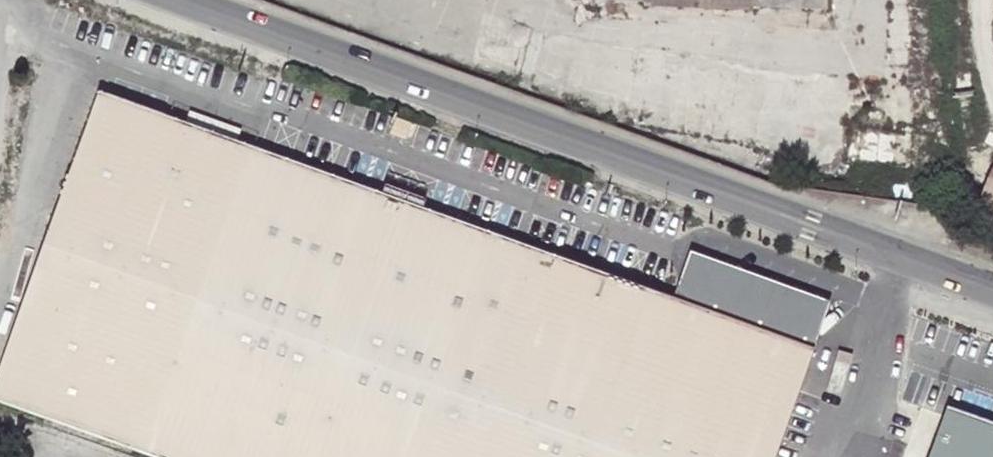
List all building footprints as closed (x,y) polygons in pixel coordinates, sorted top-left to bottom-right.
[(571,7),(636,13),(743,19),(744,13),(819,17),(820,0),(572,0),(571,7)] [(159,456),(169,456),(286,151),(115,86),(0,385),(0,396),(159,456)] [(286,151),(169,456),(414,456),(501,233),(286,151)] [(985,165),(975,201),(992,206),(992,167),(985,165)] [(414,456),(620,456),(678,299),(501,233),(414,456)] [(678,299),(814,348),(822,325),(828,305),(693,258),(685,279),(678,299)] [(678,299),(620,456),(774,456),(814,348),(678,299)] [(839,350),(826,395),(840,399),(853,354),(839,350)] [(945,401),(924,456),(992,456),(992,419),(945,401)]
